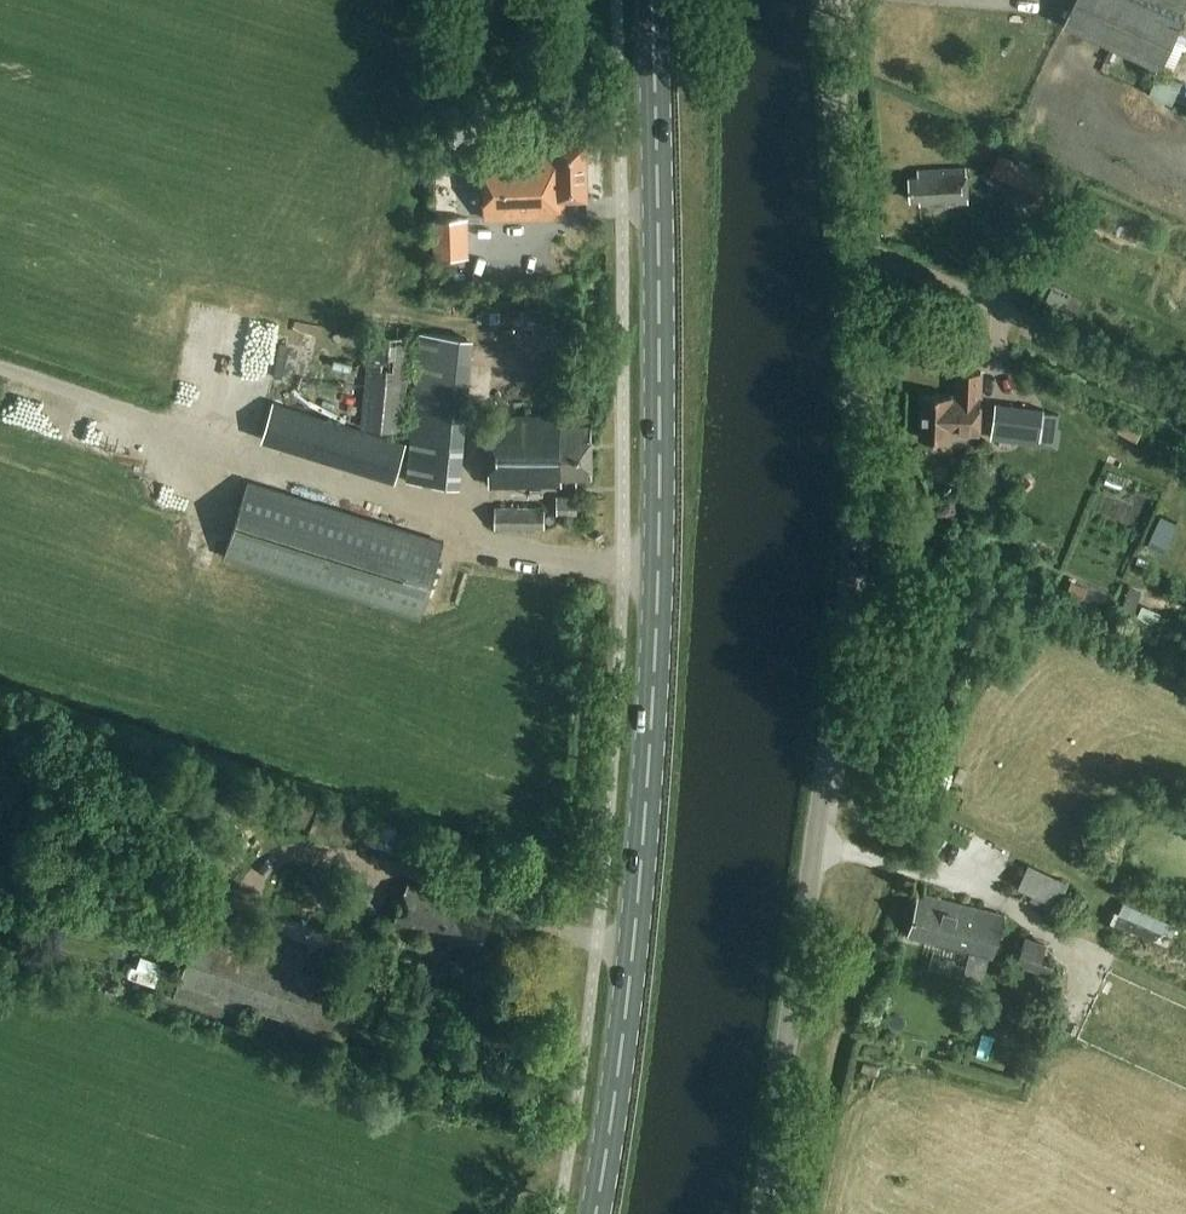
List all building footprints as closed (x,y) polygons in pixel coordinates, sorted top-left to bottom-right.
[(1160,68),(1183,18),(1143,0),(1072,0),(1062,22),(1160,68)] [(1151,92),(1175,102),(1184,80),(1160,70),(1151,92)] [(432,140),(453,139),(452,130),(432,131),(432,140)] [(485,218),(558,216),(557,198),(587,197),(586,140),(554,141),(554,148),(484,150),(485,218)] [(989,165),(990,183),(1020,181),(1019,164),(989,165)] [(967,201),(965,167),(916,170),(917,177),(908,177),(910,199),(918,198),(918,204),(967,201)] [(1049,170),(1036,191),(1049,199),(1062,177),(1049,170)] [(432,256),(467,255),(466,216),(431,217),(432,256)] [(403,432),(411,325),(366,321),(358,429),(403,432)] [(420,333),(418,352),(406,477),(459,483),(473,339),(420,333)] [(979,395),(980,371),(956,370),(955,395),(951,394),(920,393),(918,437),(949,438),(949,432),(978,433),(979,395)] [(277,376),(275,386),(299,392),(302,382),(277,376)] [(994,402),(990,437),(1038,443),(1043,408),(994,402)] [(559,421),(559,409),(553,409),(553,414),(488,413),(488,481),(560,482),(560,475),(591,474),(590,421),(559,421)] [(419,618),(441,545),(248,484),(225,556),(419,618)] [(556,515),(576,514),(575,501),(556,501),(556,515)] [(544,525),(544,503),(495,503),(495,525),(544,525)] [(1128,549),(1138,532),(1122,522),(1112,540),(1128,549)] [(1086,587),(1070,579),(1065,590),(1081,598),(1086,587)] [(282,789),(273,814),(291,821),(301,794),(283,787),(282,789)] [(301,794),(291,821),(308,828),(319,801),(301,794)] [(350,812),(340,838),(354,843),(356,838),(403,856),(408,843),(402,840),(405,833),(396,829),(395,829),(376,822),(350,812)] [(478,947),(490,917),(462,906),(463,903),(407,882),(394,920),(390,931),(405,936),(408,925),(438,937),(440,933),(478,947)] [(907,934),(992,956),(1003,916),(918,893),(907,934)] [(344,1038),(360,991),(194,933),(172,998),(240,1022),(246,1003),(344,1038)] [(1024,937),(1017,964),(1049,974),(1053,961),(1041,957),(1045,944),(1024,937)]
